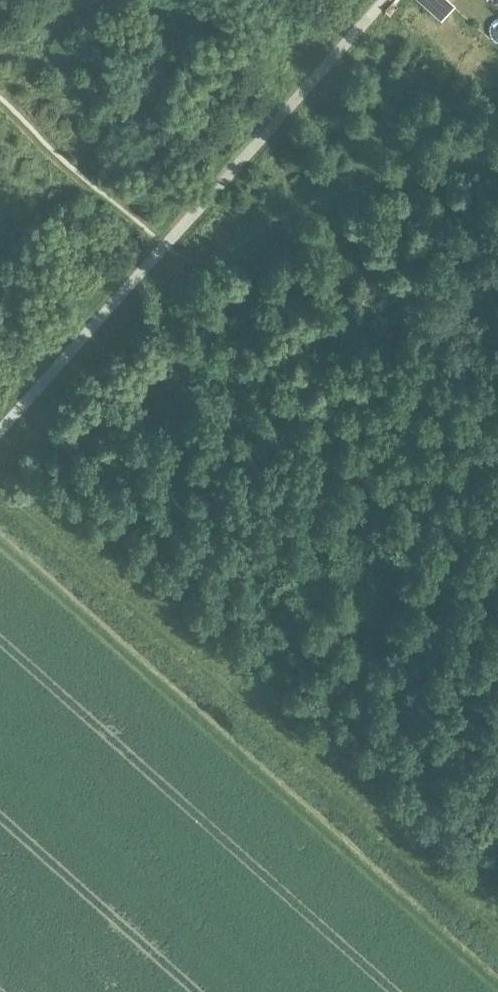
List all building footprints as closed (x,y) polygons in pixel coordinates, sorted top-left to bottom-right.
[(446,0),(428,0),(439,8),(446,0)]
